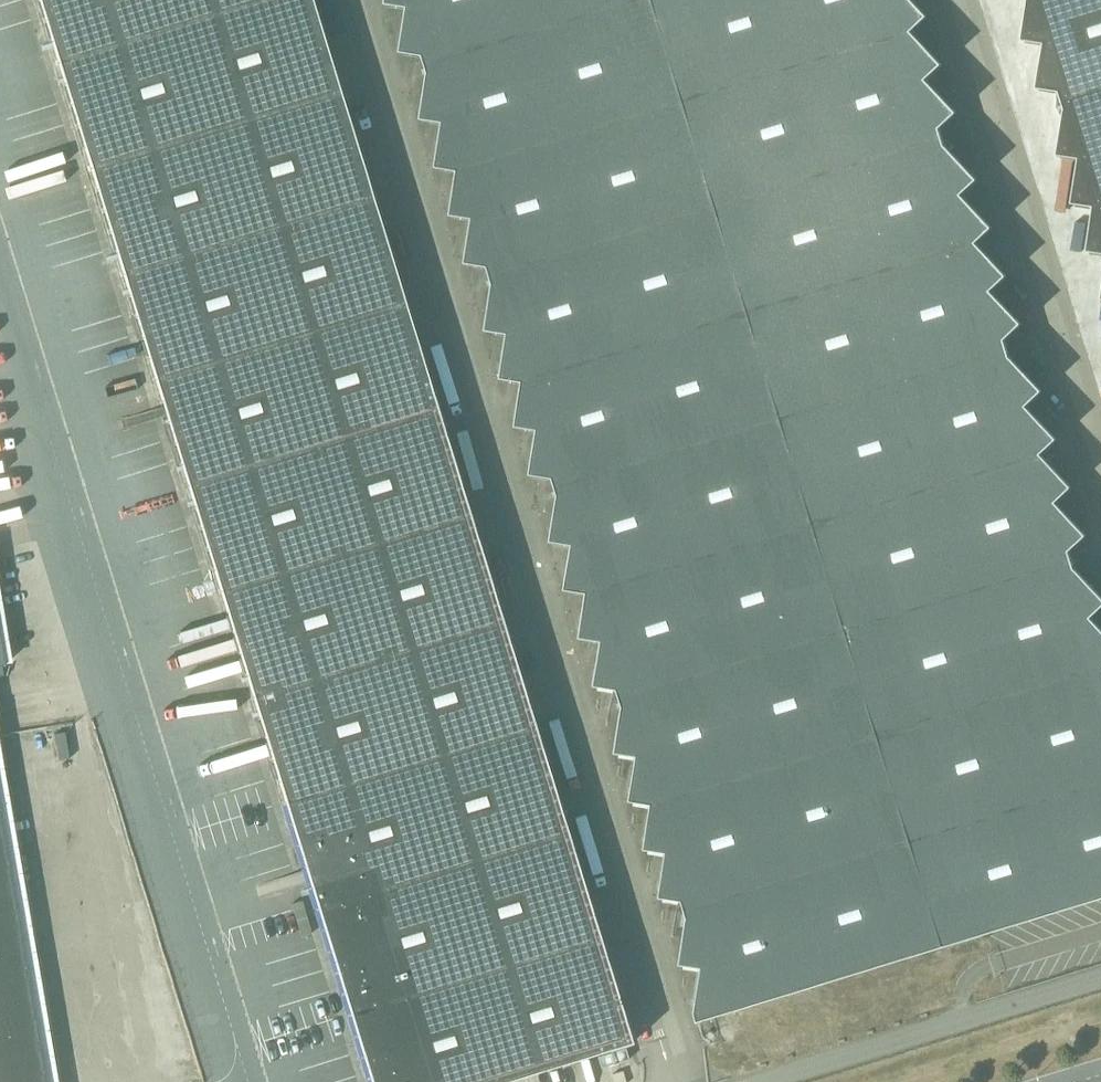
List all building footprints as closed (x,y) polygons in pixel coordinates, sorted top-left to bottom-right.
[(443,428),(311,0),(38,0),(371,1081),(502,1081),(632,1042),(443,428)] [(990,290),(1006,275),(976,242),(992,227),(961,194),(977,179),(945,146),(939,128),(956,112),(925,79),(942,64),(911,31),(927,16),(912,0),(387,0),(386,3),(408,7),(401,51),(424,56),(429,73),(422,119),(444,122),(437,167),(458,170),(451,215),(473,218),(466,263),(489,267),(494,284),(487,330),(508,333),(501,378),(523,381),(516,426),(538,429),(531,474),(554,478),(559,495),(551,541),(573,545),(566,589),(588,593),(581,637),(603,641),(595,685),(618,690),(623,707),(616,752),(638,756),(631,801),(653,804),(646,849),(667,852),(660,897),(684,900),(688,918),(681,964),(703,967),(696,1012),(698,1020),(697,1020),(698,1022),(701,1021),(700,1021),(1100,898),(1100,628),(1090,617),(1100,607),(1100,596),(1075,568),(1069,551),(1086,535),(1055,502),(1071,487),(1040,454),(1057,439),(1026,406),(1042,391),(1010,357),(1004,339),(1021,323),(990,290)] [(1022,40),(1044,43),(1036,88),(1059,92),(1063,105),(1065,108),(1065,109),(1057,155),(1079,158),(1072,203),(1093,206),(1094,206),(1087,251),(1100,253),(1100,0),(1028,0),(1022,40)] [(0,823),(0,1081),(45,1081),(0,823)] [(629,1059),(627,1053),(625,1047),(598,1056),(601,1067),(629,1059)]
